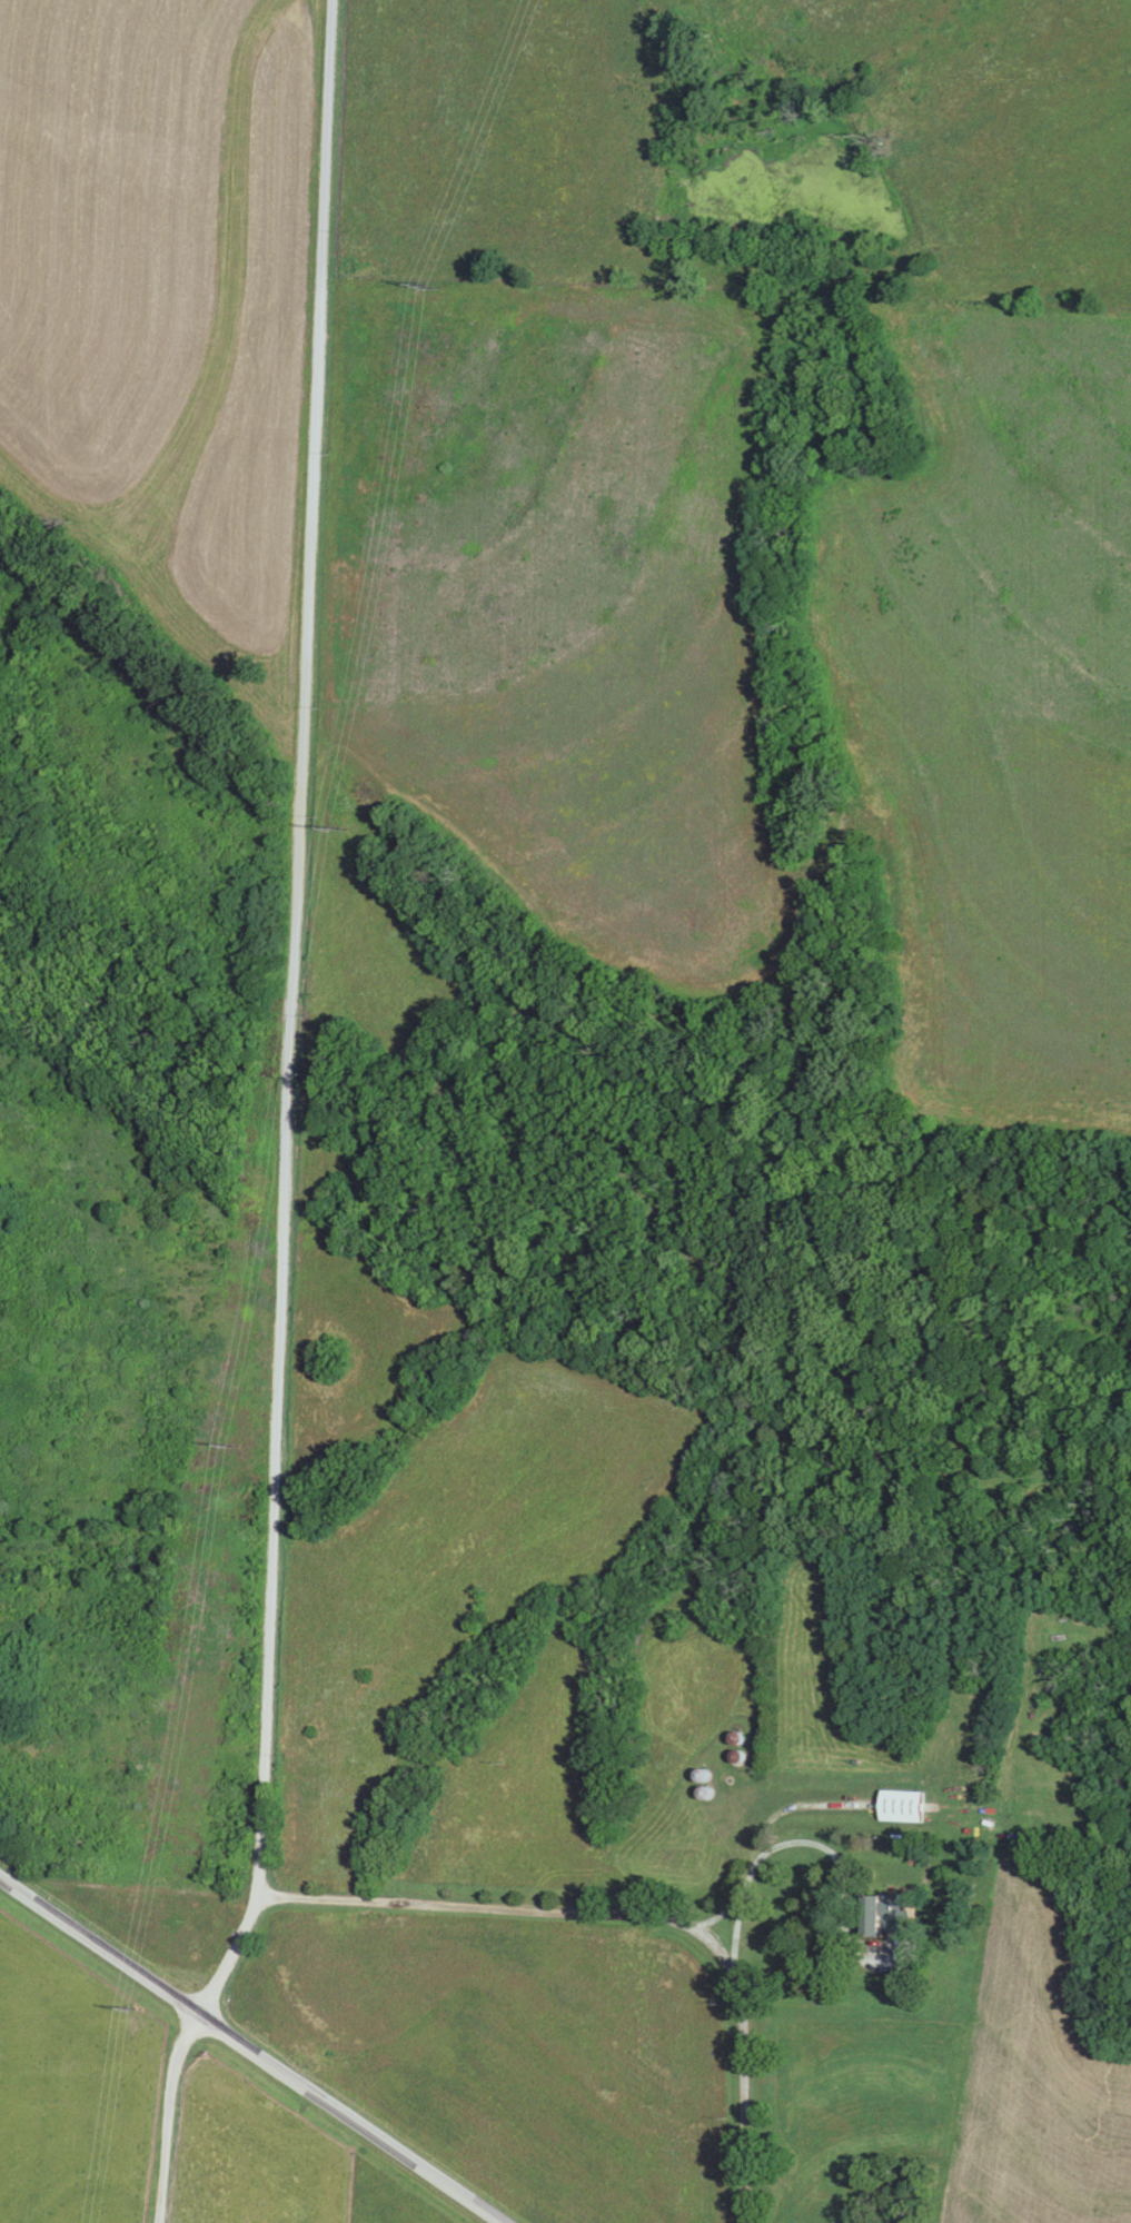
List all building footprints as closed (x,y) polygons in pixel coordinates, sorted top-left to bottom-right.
[(855,1895),(856,1937),(881,1936),(881,1929),(901,1929),(900,1907),(888,1907),(888,1894),(855,1895)]
